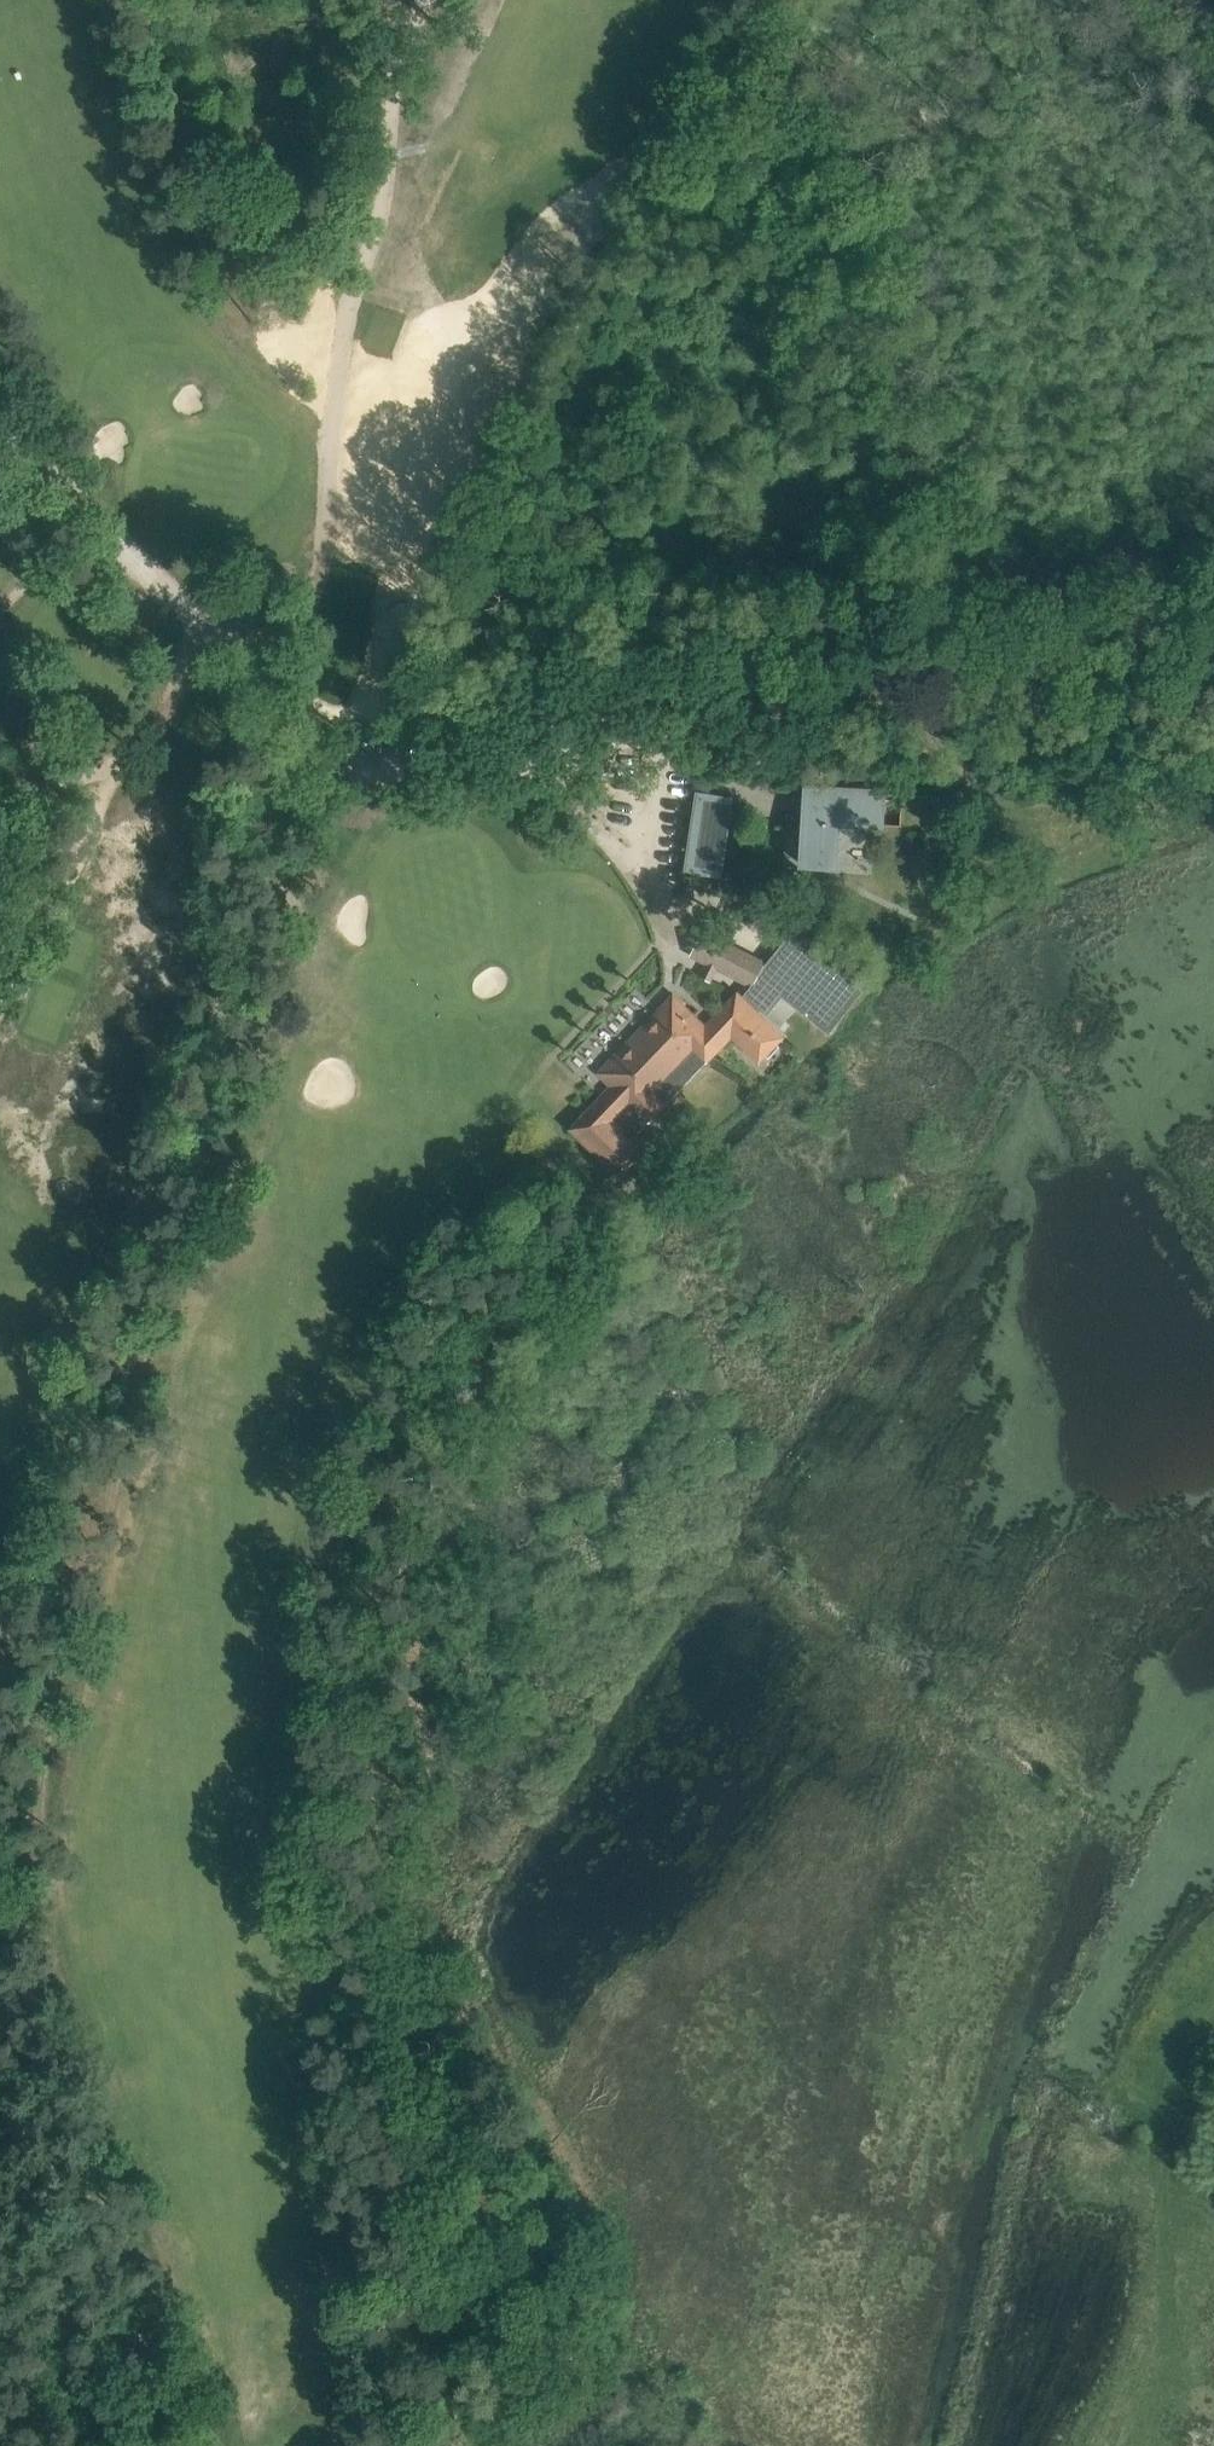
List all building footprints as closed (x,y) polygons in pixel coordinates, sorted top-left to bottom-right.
[(136,441),(123,418),(88,438),(101,461),(136,441)] [(939,798),(939,796),(807,788),(803,865),(836,867),(839,816),(856,817),(855,824),(882,826),(884,800),(901,801),(899,826),(937,829),(939,798)] [(699,797),(688,868),(717,873),(719,874),(731,799),(699,794),(699,796),(699,797)] [(766,964),(761,971),(774,981),(833,1028),(863,990),(791,933),(766,964)] [(707,934),(696,956),(708,962),(719,967),(752,984),(769,992),(774,981),(761,971),(766,964),(763,963),(763,962),(728,945),(707,934)] [(781,1044),(778,1041),(783,1037),(737,993),(714,1017),(715,1018),(719,1014),(723,1018),(710,1031),(723,1044),(732,1035),(759,1061),(765,1055),(768,1058),(781,1044)] [(710,1031),(673,995),(636,1034),(686,1082),(723,1044),(710,1031)] [(599,1073),(616,1090),(648,1120),(686,1082),(636,1034),(599,1073)] [(607,1099),(601,1093),(567,1128),(621,1179),(647,1151),(633,1137),(648,1120),(616,1090),(607,1099)]
